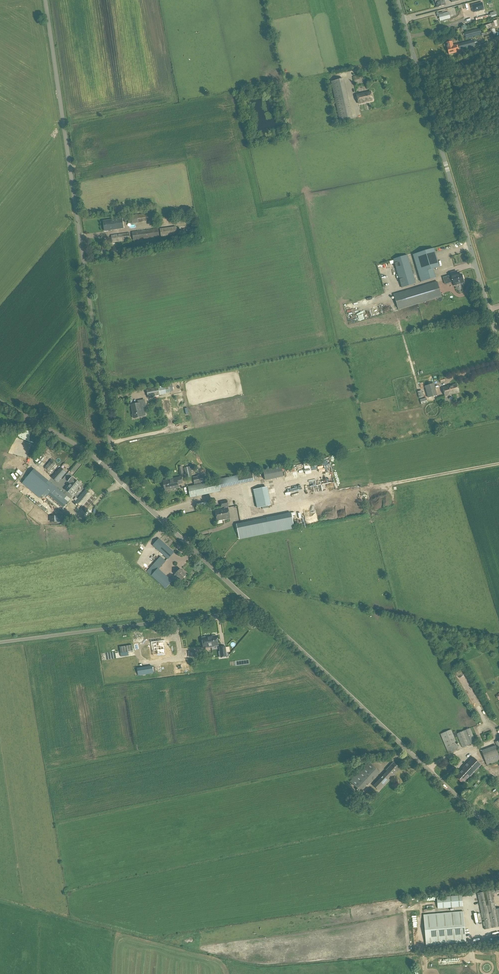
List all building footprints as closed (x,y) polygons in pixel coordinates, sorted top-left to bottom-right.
[(482,3),(472,5),(473,11),(483,8),(482,3)] [(443,12),(438,13),(440,21),(450,19),(449,12),(443,13),(443,12)] [(466,38),(482,35),(481,32),(480,28),(464,32),(466,38)] [(446,43),(449,54),(458,52),(458,50),(459,50),(475,46),(474,40),(458,44),(458,46),(457,46),(456,45),(453,46),(452,41),(446,43)] [(367,81),(366,75),(364,75),(353,78),(355,85),(367,83),(367,81)] [(343,79),(331,82),(340,122),(352,119),(343,79)] [(371,92),(357,95),(359,104),(373,101),(371,92)] [(148,213),(131,215),(132,224),(156,220),(155,212),(155,210),(148,211),(148,213)] [(121,218),(103,221),(105,231),(123,228),(121,218)] [(176,227),(160,229),(161,238),(177,236),(176,227)] [(158,228),(132,232),(133,241),(159,237),(158,228)] [(129,233),(111,235),(112,243),(130,240),(129,233)] [(120,248),(109,251),(110,257),(122,255),(120,248)] [(433,248),(413,254),(421,282),(436,278),(433,269),(439,266),(433,248)] [(407,256),(393,260),(402,288),(416,284),(407,256)] [(452,273),(452,275),(453,282),(454,285),(464,283),(463,280),(464,280),(463,276),(462,275),(459,276),(458,271),(452,273)] [(438,282),(394,295),(399,310),(442,297),(438,282)] [(434,384),(424,386),(428,399),(437,396),(434,384)] [(456,384),(443,388),(445,396),(459,392),(456,384)] [(165,386),(146,389),(148,397),(166,394),(165,386)] [(139,403),(131,405),(133,414),(132,414),(133,418),(134,417),(134,418),(142,416),(141,412),(142,412),(141,408),(139,403)] [(49,471),(56,464),(51,460),(45,467),(49,471)] [(87,472),(89,469),(80,462),(75,468),(84,476),(87,472)] [(190,466),(183,467),(185,477),(192,475),(190,466)] [(281,466),(262,469),(264,480),(283,476),(281,466)] [(58,481),(66,472),(60,467),(51,477),(57,482),(58,481)] [(36,470),(30,476),(37,482),(42,476),(36,470)] [(252,473),(218,480),(219,480),(220,488),(253,481),(252,473)] [(29,475),(25,480),(61,510),(71,499),(43,476),(42,476),(37,482),(30,476),(29,475)] [(202,475),(193,477),(194,483),(204,481),(202,475)] [(70,482),(64,489),(72,495),(81,485),(72,477),(69,481),(70,482)] [(181,477),(163,481),(165,490),(179,487),(178,484),(182,483),(181,477)] [(219,480),(218,480),(188,486),(191,498),(221,491),(220,488),(219,480)] [(313,491),(321,490),(321,487),(332,485),(331,481),(301,485),(302,491),(313,489),(313,491)] [(261,488),(254,490),(257,508),(265,506),(261,488)] [(77,492),(73,496),(77,500),(75,502),(82,508),(88,501),(92,495),(86,490),(81,495),(77,492)] [(228,508),(215,511),(217,521),(230,518),(228,508)] [(267,518),(261,519),(264,534),(270,532),(267,518)] [(243,523),(237,524),(240,539),(246,537),(243,523)] [(160,538),(153,545),(168,559),(175,552),(160,538)] [(159,569),(152,577),(166,589),(172,581),(170,579),(159,569)] [(181,569),(176,574),(178,576),(180,579),(181,580),(186,575),(181,569)] [(430,624),(426,628),(434,634),(437,630),(430,624)] [(458,633),(463,640),(467,637),(462,630),(458,633)] [(203,638),(202,638),(203,648),(207,647),(207,648),(214,647),(214,646),(218,646),(217,636),(215,636),(215,635),(213,635),(212,636),(206,637),(206,636),(204,637),(203,638)] [(484,637),(488,644),(493,642),(489,635),(484,637)] [(163,649),(163,642),(152,644),(153,651),(156,650),(157,655),(165,654),(164,649),(163,649)] [(132,644),(119,646),(120,652),(133,650),(132,644)] [(447,664),(455,659),(453,656),(445,660),(447,664)] [(152,665),(138,668),(137,668),(138,675),(153,672),(152,665)] [(470,728),(463,731),(469,745),(476,742),(470,728)] [(451,729),(440,734),(448,754),(460,749),(451,729)] [(463,731),(456,734),(462,748),(469,745),(463,731)] [(481,750),(487,765),(498,761),(498,752),(496,745),(481,750)] [(463,769),(456,777),(463,783),(470,775),(471,776),(481,765),(473,757),(462,768),(463,769)] [(368,761),(350,781),(361,792),(380,772),(368,761)] [(408,761),(404,764),(409,770),(413,766),(408,761)] [(388,771),(374,786),(379,790),(400,768),(393,762),(386,770),(388,771)] [(372,788),(360,801),(364,805),(365,806),(377,792),(372,788)] [(478,893),(484,929),(498,926),(498,908),(496,909),(492,890),(478,893)] [(462,895),(437,897),(438,908),(463,906),(462,895)] [(464,911),(424,915),(426,946),(466,942),(464,911)]
